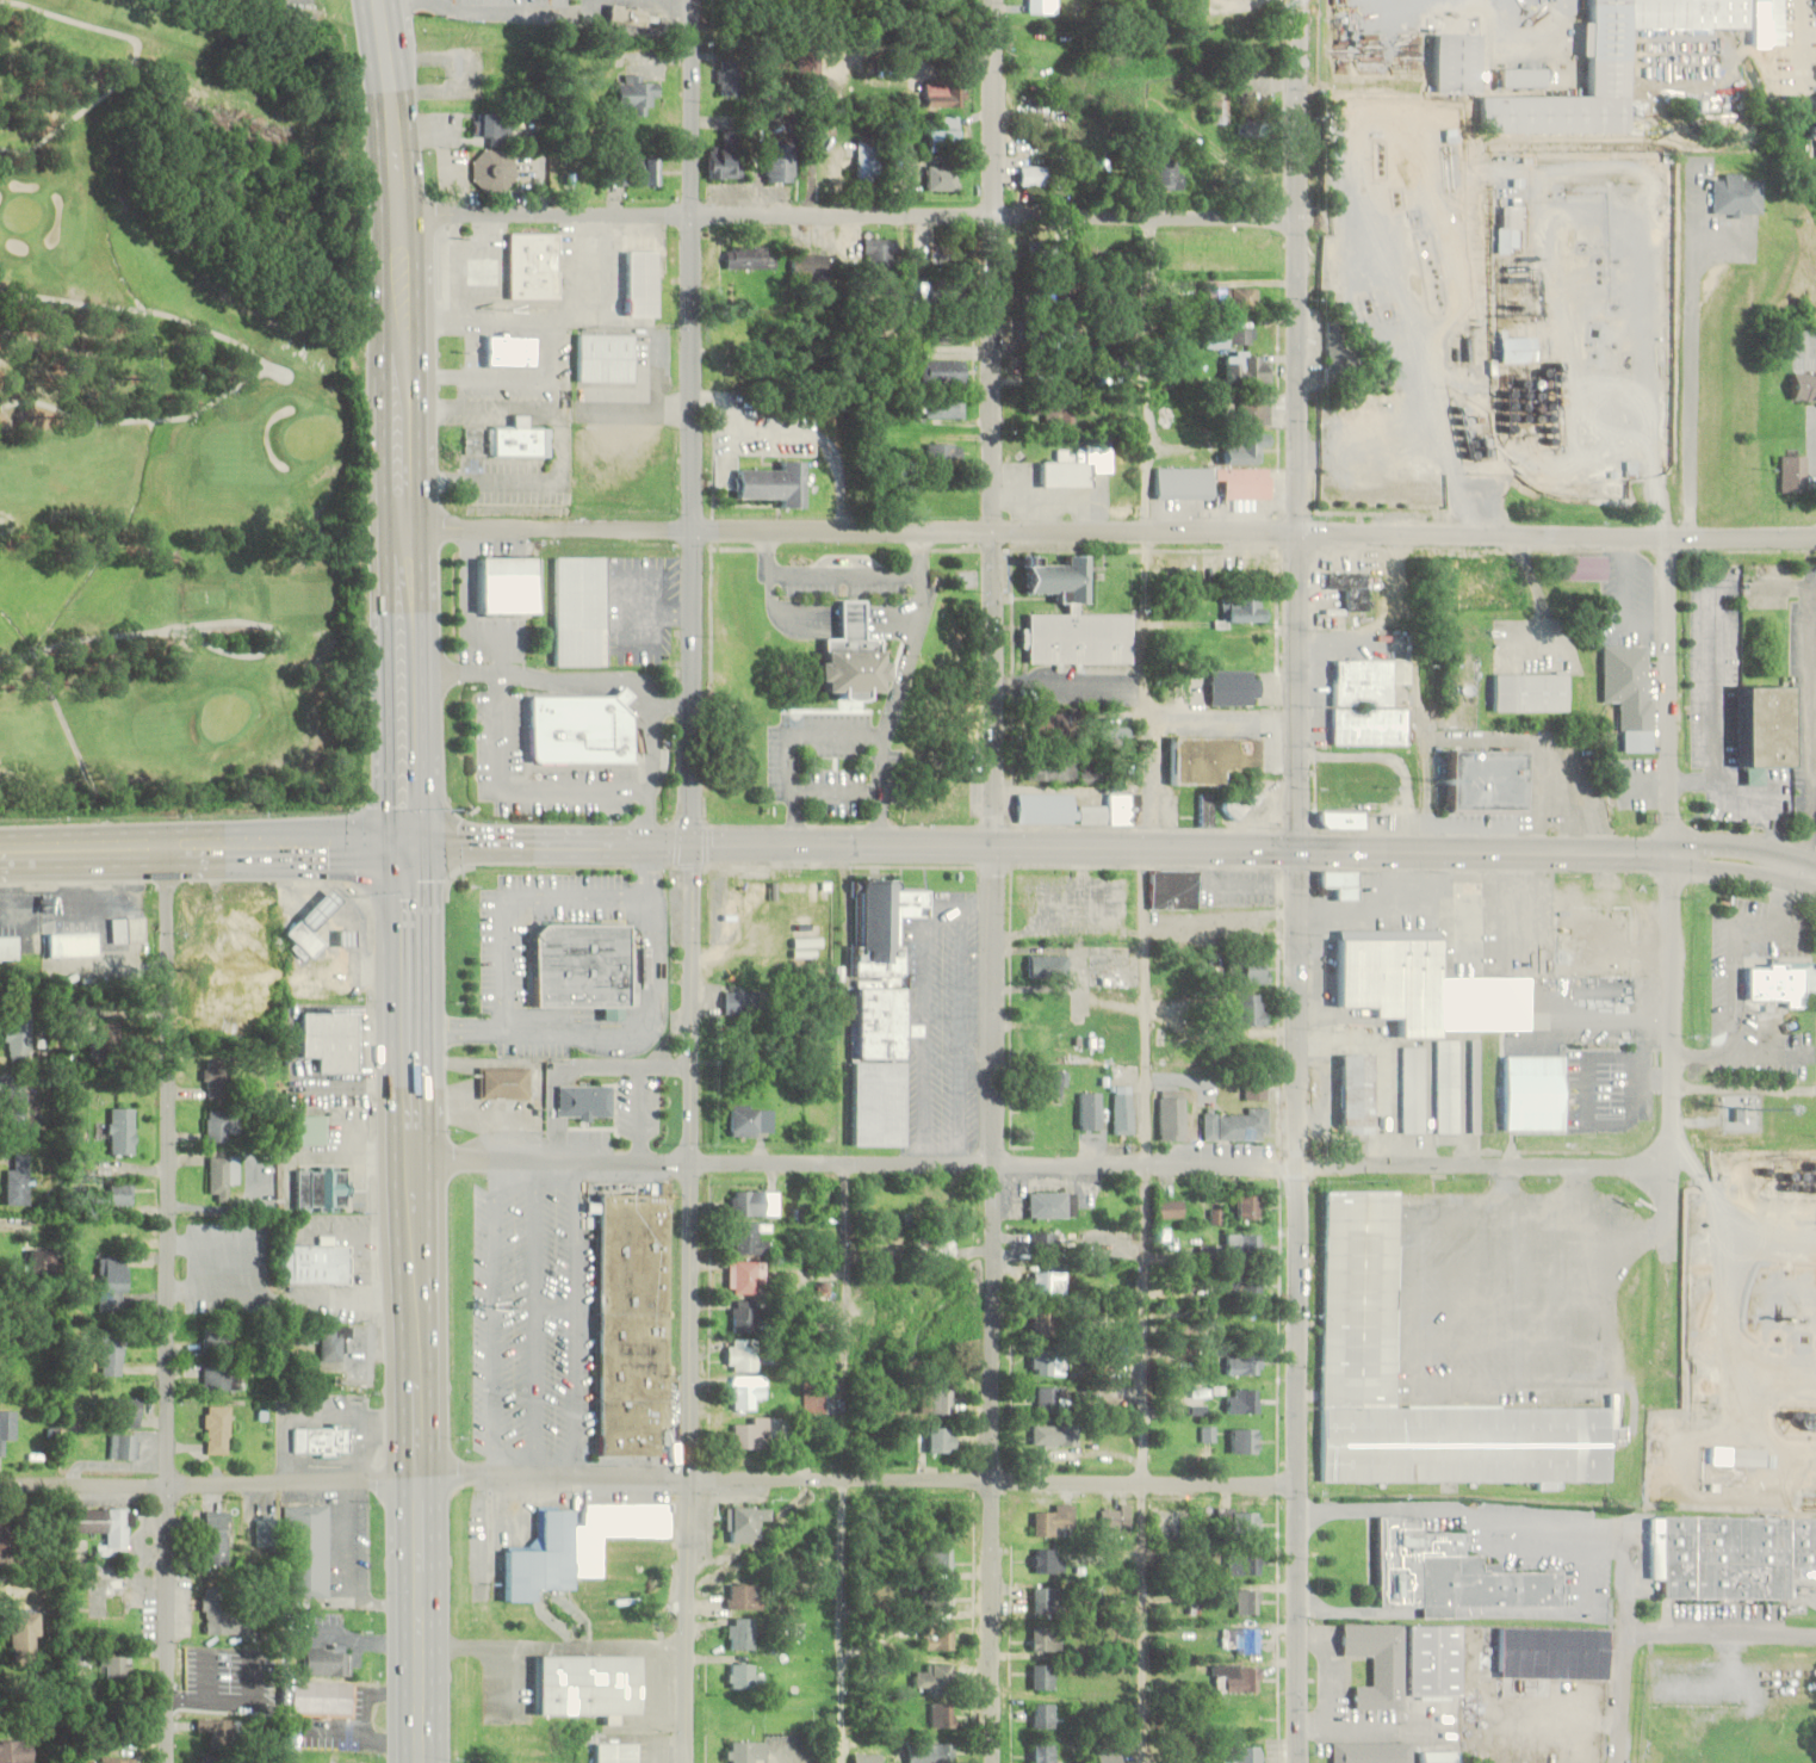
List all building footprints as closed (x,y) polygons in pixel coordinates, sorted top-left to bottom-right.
[(1055,0),(1025,0),(1025,14),(1054,14),(1055,0)] [(1626,28),(1743,29),(1743,0),(1589,0),(1589,97),(1482,97),(1482,133),(1626,133),(1626,28)] [(1435,93),(1479,93),(1479,36),(1435,36),(1435,93)] [(822,55),(799,55),(799,89),(822,89),(822,55)] [(720,95),(740,95),(740,60),(720,60),(720,95)] [(1544,88),(1544,72),(1502,72),(1502,88),(1544,88)] [(640,75),(616,75),(616,112),(652,112),(652,82),(640,82),(640,75)] [(963,106),(963,82),(928,82),(928,106),(963,106)] [(1212,124),(1225,124),(1225,100),(1212,100),(1212,124)] [(495,141),(509,141),(509,113),(478,113),(478,138),(495,138),(495,141)] [(930,130),(930,151),(960,151),(960,116),(943,116),(943,130),(930,130)] [(859,179),(875,179),(875,143),(859,143),(859,179)] [(473,177),(486,190),(506,188),(516,178),(516,157),(503,146),(486,146),(473,159),(473,177)] [(767,153),(767,181),(793,181),(793,153),(767,153)] [(709,178),(742,178),(742,154),(709,154),(709,178)] [(656,156),(615,156),(615,184),(656,184),(656,156)] [(1184,190),(1184,158),(1155,158),(1155,190),(1184,190)] [(576,191),(576,162),(546,162),(546,191),(576,191)] [(1019,186),(1047,186),(1047,162),(1019,162),(1019,186)] [(956,190),(956,166),(928,166),(928,190),(956,190)] [(1712,216),(1761,216),(1761,177),(1712,177),(1712,216)] [(512,231),(512,256),(512,279),(512,296),(560,295),(560,267),(558,267),(558,250),(560,250),(560,231),(512,231)] [(894,239),(864,239),(864,264),(894,264),(894,239)] [(727,268),(775,268),(775,247),(727,247),(727,268)] [(934,247),(934,268),(962,268),(962,247),(934,247)] [(1058,251),(1039,248),(1036,262),(1055,265),(1058,251)] [(659,250),(626,250),(626,316),(659,316),(659,250)] [(829,253),(794,253),(794,278),(829,278),(829,253)] [(512,256),(466,256),(466,278),(512,279),(512,256)] [(1027,303),(1061,306),(1064,284),(1030,280),(1027,303)] [(922,305),(960,305),(960,285),(922,285),(922,305)] [(1256,308),(1256,289),(1222,289),(1222,308),(1256,308)] [(931,344),(963,344),(963,323),(931,323),(931,344)] [(1220,348),(1220,324),(1205,324),(1205,348),(1220,348)] [(1344,325),(1328,324),(1325,371),(1341,372),(1344,325)] [(1254,344),(1254,326),(1232,326),(1232,344),(1254,344)] [(489,332),(489,364),(537,365),(538,334),(510,333),(512,329),(503,329),(503,333),(489,332)] [(633,382),(633,333),(577,333),(577,382),(633,382)] [(1500,363),(1535,363),(1535,337),(1500,337),(1500,363)] [(1270,354),(1228,354),(1228,384),(1270,384),(1270,354)] [(965,360),(926,360),(926,382),(965,382),(965,360)] [(1791,372),(1791,401),(1815,401),(1815,372),(1791,372)] [(924,398),(924,417),(965,417),(965,398),(924,398)] [(1269,401),(1239,401),(1239,425),(1269,425),(1269,401)] [(1045,423),(1075,423),(1075,402),(1030,402),(1030,414),(1045,414),(1045,423)] [(464,456),(547,457),(548,428),(528,427),(528,415),(512,415),(512,428),(465,427),(464,456)] [(1264,463),(1264,433),(1225,433),(1225,463),(1264,463)] [(961,444),(928,444),(928,466),(961,466),(961,444)] [(1093,488),(1093,450),(1058,450),(1058,463),(1042,463),(1042,488),(1093,488)] [(1780,491),(1805,491),(1804,454),(1780,454),(1780,491)] [(732,471),(732,501),(776,501),(776,509),(797,509),(797,464),(777,464),(777,471),(732,471)] [(1155,499),(1211,499),(1211,466),(1155,466),(1155,499)] [(1268,497),(1268,469),(1221,469),(1222,497),(1268,497)] [(483,610),(540,611),(539,555),(483,555),(483,610)] [(559,555),(558,663),(606,664),(607,555),(559,555)] [(1132,664),(1132,615),(1078,614),(1078,604),(1089,604),(1089,555),(1068,555),(1068,565),(1037,565),(1038,556),(1029,556),(1029,593),(1059,593),(1059,604),(1068,604),(1067,615),(1029,615),(1029,629),(1023,629),(1023,650),(1028,650),(1028,663),(1132,664)] [(1604,556),(1558,556),(1558,580),(1604,580),(1604,556)] [(1346,588),(1346,611),(1365,611),(1365,573),(1327,573),(1327,588),(1346,588)] [(841,599),(841,635),(825,636),(825,657),(817,657),(817,680),(822,680),(822,691),(837,691),(837,698),(844,701),(857,701),(863,697),(863,688),(879,688),(879,679),(888,680),(887,661),(879,661),(879,636),(867,636),(867,598),(841,599)] [(1264,621),(1264,598),(1222,598),(1222,621),(1264,621)] [(1654,697),(1648,697),(1648,645),(1601,644),(1601,703),(1620,703),(1620,751),(1654,751),(1654,697)] [(1333,746),(1408,746),(1408,707),(1392,707),(1392,683),(1408,683),(1408,658),(1333,658),(1333,746)] [(1209,705),(1260,705),(1260,670),(1209,670),(1209,705)] [(1566,711),(1566,673),(1492,673),(1492,711),(1566,711)] [(534,691),(535,760),(634,760),(632,712),(625,704),(634,694),(625,685),(616,692),(534,691)] [(1743,687),(1789,686),(1790,767),(1744,767),(1743,687)] [(1069,714),(1034,714),(1034,738),(1069,738),(1069,714)] [(1131,728),(1101,728),(1101,746),(1131,746),(1131,728)] [(1170,785),(1222,786),(1222,771),(1259,771),(1260,737),(1171,736),(1170,785)] [(1446,750),(1446,811),(1520,811),(1520,750),(1446,750)] [(1076,759),(1028,759),(1028,780),(1076,780),(1076,759)] [(1082,783),(1099,783),(1099,774),(1082,774),(1082,783)] [(1262,794),(1250,784),(1225,811),(1237,822),(1262,794)] [(1075,793),(1018,793),(1017,824),(1140,825),(1140,796),(1109,795),(1108,806),(1075,806),(1075,793)] [(1213,793),(1200,793),(1200,828),(1213,828),(1213,793)] [(1318,828),(1361,828),(1361,811),(1318,811),(1318,828)] [(1149,868),(1149,910),(1198,910),(1198,868),(1149,868)] [(1358,871),(1320,871),(1320,887),(1334,887),(1334,899),(1358,899),(1358,871)] [(851,1145),(904,1145),(904,1037),(922,1037),(922,1025),(903,1025),(903,916),(926,916),(926,890),(897,890),(897,879),(854,879),(855,1060),(851,1060),(851,1145)] [(308,959),(322,944),(310,932),(339,903),(328,891),(284,935),(308,959)] [(144,942),(144,918),(112,918),(112,942),(144,942)] [(533,936),(534,1004),(627,1004),(626,922),(543,923),(533,936)] [(1337,932),(1337,1007),(1372,1007),(1372,1017),(1397,1017),(1397,1037),(1436,1037),(1436,1031),(1436,978),(1436,932),(1337,932)] [(95,934),(48,934),(48,957),(95,957),(95,934)] [(17,938),(0,938),(0,959),(17,959),(17,938)] [(1068,955),(1029,955),(1029,977),(1068,977),(1068,955)] [(1241,984),(1265,984),(1265,957),(1241,957),(1241,984)] [(1747,969),(1746,1000),(1785,1000),(1784,1008),(1800,1008),(1800,998),(1812,998),(1814,963),(1778,963),(1778,958),(1768,958),(1768,963),(1766,963),(1765,969),(1747,969)] [(1436,978),(1525,978),(1525,1029),(1436,1031),(1436,978)] [(726,1013),(752,1013),(752,994),(726,994),(726,1013)] [(1235,995),(1235,1025),(1265,1025),(1265,995),(1235,995)] [(316,1072),(358,1072),(358,1012),(300,1012),(300,1058),(316,1058),(316,1072)] [(30,1017),(5,1017),(5,1064),(30,1064),(30,1017)] [(90,1023),(90,1059),(126,1059),(126,1023),(90,1023)] [(1437,1040),(1437,1133),(1459,1132),(1458,1039),(1437,1040)] [(1470,1040),(1471,1133),(1480,1132),(1479,1040),(1470,1040)] [(1401,1046),(1402,1133),(1424,1133),(1424,1046),(1401,1046)] [(1341,1054),(1340,1133),(1371,1133),(1371,1054),(1341,1054)] [(227,1093),(227,1056),(204,1056),(204,1093),(227,1093)] [(1504,1056),(1504,1130),(1563,1130),(1562,1056),(1504,1056)] [(528,1099),(528,1068),(482,1068),(482,1099),(528,1099)] [(1067,1071),(1045,1071),(1045,1096),(1067,1096),(1067,1071)] [(1268,1099),(1268,1083),(1247,1083),(1247,1099),(1268,1099)] [(1114,1134),(1132,1134),(1132,1085),(1114,1085),(1114,1134)] [(7,1086),(7,1127),(35,1127),(35,1098),(26,1098),(26,1086),(7,1086)] [(613,1088),(558,1088),(558,1118),(613,1118),(613,1088)] [(1265,1140),(1265,1108),(1247,1108),(1247,1114),(1217,1114),(1217,1091),(1201,1091),(1201,1140),(1265,1140)] [(1081,1093),(1081,1128),(1101,1128),(1101,1093),(1081,1093)] [(770,1136),(770,1105),(731,1105),(731,1136),(770,1136)] [(1182,1105),(1160,1105),(1160,1140),(1182,1140),(1182,1105)] [(109,1153),(132,1153),(132,1107),(109,1107),(109,1153)] [(236,1112),(204,1113),(204,1143),(236,1142),(236,1112)] [(326,1145),(326,1115),(293,1115),(293,1145),(326,1145)] [(6,1205),(29,1205),(29,1155),(13,1155),(13,1165),(6,1165),(6,1205)] [(207,1200),(227,1200),(227,1186),(236,1186),(236,1157),(207,1157),(207,1200)] [(298,1211),(348,1211),(348,1167),(298,1167),(298,1211)] [(131,1206),(131,1183),(103,1183),(103,1206),(131,1206)] [(600,1193),(600,1455),(659,1455),(661,1427),(671,1427),(671,1183),(659,1183),(659,1194),(600,1193)] [(729,1190),(729,1215),(776,1215),(776,1190),(729,1190)] [(923,1192),(923,1217),(956,1217),(956,1192),(923,1192)] [(1074,1192),(1029,1192),(1029,1218),(1074,1218),(1074,1192)] [(1322,1408),(1322,1192),(1395,1192),(1395,1408),(1322,1408)] [(1257,1195),(1235,1195),(1235,1219),(1257,1219),(1257,1195)] [(1180,1200),(1157,1200),(1157,1218),(1180,1218),(1180,1200)] [(1220,1209),(1203,1209),(1203,1226),(1220,1226),(1220,1209)] [(766,1254),(766,1238),(756,1238),(756,1223),(731,1223),(731,1254),(766,1254)] [(1058,1233),(1041,1233),(1041,1257),(1058,1257),(1058,1233)] [(1258,1233),(1222,1233),(1222,1257),(1258,1257),(1258,1233)] [(916,1235),(916,1257),(953,1257),(953,1235),(916,1235)] [(284,1285),(352,1285),(352,1244),(284,1244),(284,1285)] [(1216,1263),(1216,1246),(1198,1246),(1198,1263),(1216,1263)] [(62,1273),(62,1251),(31,1251),(31,1273),(62,1273)] [(125,1312),(126,1257),(103,1257),(101,1312),(125,1312)] [(763,1261),(727,1261),(727,1293),(763,1293),(763,1261)] [(1033,1295),(1062,1295),(1062,1272),(1033,1272),(1033,1295)] [(1259,1297),(1259,1274),(1226,1274),(1226,1297),(1259,1297)] [(758,1331),(758,1304),(731,1304),(731,1331),(758,1331)] [(1033,1312),(1033,1335),(1055,1335),(1055,1312),(1033,1312)] [(348,1361),(348,1326),(322,1326),(322,1361),(348,1361)] [(234,1353),(234,1331),(204,1331),(204,1353),(234,1353)] [(103,1375),(123,1375),(123,1335),(103,1335),(103,1375)] [(727,1371),(757,1371),(758,1348),(727,1347),(727,1371)] [(1033,1354),(1033,1375),(1056,1375),(1056,1354),(1033,1354)] [(1226,1354),(1226,1374),(1258,1374),(1258,1354),(1226,1354)] [(204,1390),(241,1390),(241,1367),(204,1367),(204,1390)] [(763,1377),(731,1377),(731,1409),(751,1409),(751,1398),(763,1398),(763,1377)] [(804,1414),(835,1414),(835,1384),(804,1384),(804,1414)] [(1036,1410),(1059,1410),(1059,1386),(1036,1386),(1036,1410)] [(921,1414),(953,1414),(953,1388),(921,1388),(921,1414)] [(1228,1414),(1260,1414),(1260,1388),(1228,1388),(1228,1414)] [(140,1399),(113,1399),(113,1427),(140,1427),(140,1399)] [(230,1405),(205,1405),(205,1454),(230,1454),(230,1405)] [(1322,1408),(1322,1481),(1539,1481),(1539,1490),(1556,1490),(1556,1480),(1611,1480),(1611,1440),(1628,1441),(1628,1427),(1610,1427),(1610,1408),(1395,1408),(1322,1408)] [(0,1411),(0,1455),(4,1455),(4,1443),(17,1443),(17,1411),(0,1411)] [(1801,1427),(1813,1427),(1813,1415),(1801,1415),(1801,1427)] [(731,1449),(769,1449),(769,1435),(780,1435),(780,1419),(731,1419),(731,1449)] [(1216,1425),(1202,1425),(1202,1442),(1216,1442),(1216,1425)] [(297,1427),(297,1456),(351,1456),(351,1427),(297,1427)] [(919,1452),(955,1452),(955,1427),(919,1427),(919,1452)] [(1078,1427),(1031,1427),(1031,1445),(1078,1445),(1078,1427)] [(1257,1453),(1257,1429),(1232,1429),(1232,1453),(1257,1453)] [(138,1435),(111,1435),(111,1460),(138,1460),(138,1435)] [(1712,1467),(1765,1467),(1765,1449),(1712,1449),(1712,1467)] [(636,1503),(584,1503),(584,1537),(636,1537),(636,1503)] [(1034,1536),(1073,1536),(1074,1504),(1054,1504),(1054,1513),(1035,1513),(1034,1536)] [(285,1598),(330,1598),(330,1507),(285,1505),(285,1598)] [(729,1507),(729,1542),(760,1542),(760,1521),(770,1521),(770,1507),(729,1507)] [(67,1533),(107,1533),(107,1546),(99,1546),(99,1555),(130,1555),(129,1508),(67,1509),(67,1533)] [(1130,1532),(1130,1509),(1102,1509),(1102,1532),(1130,1532)] [(228,1565),(228,1510),(204,1510),(204,1565),(228,1565)] [(573,1590),(574,1510),(540,1510),(540,1548),(507,1548),(507,1602),(535,1602),(535,1589),(573,1590)] [(1260,1534),(1260,1514),(1234,1514),(1234,1534),(1260,1534)] [(1562,1608),(1562,1572),(1500,1572),(1500,1563),(1483,1563),(1483,1555),(1464,1555),(1464,1534),(1420,1533),(1421,1517),(1380,1516),(1378,1606),(1421,1606),(1421,1619),(1455,1619),(1455,1608),(1562,1608)] [(1651,1516),(1651,1578),(1662,1579),(1662,1598),(1789,1600),(1789,1567),(1815,1567),(1815,1517),(1651,1516)] [(9,1564),(9,1557),(14,1557),(14,1518),(0,1518),(0,1564),(9,1564)] [(929,1572),(950,1572),(950,1547),(929,1547),(929,1572)] [(1061,1572),(1061,1548),(1033,1548),(1033,1572),(1061,1572)] [(1260,1552),(1228,1552),(1228,1575),(1260,1575),(1260,1552)] [(730,1609),(763,1609),(763,1585),(730,1585),(730,1609)] [(950,1586),(923,1586),(923,1610),(950,1610),(950,1586)] [(1034,1610),(1062,1610),(1062,1586),(1034,1586),(1034,1610)] [(250,1634),(252,1614),(229,1614),(229,1589),(204,1589),(204,1634),(250,1634)] [(1237,1614),(1258,1614),(1259,1589),(1237,1589),(1237,1614)] [(41,1616),(13,1616),(13,1657),(41,1657),(41,1616)] [(757,1617),(729,1617),(729,1650),(757,1650),(757,1617)] [(1403,1625),(1343,1623),(1343,1656),(1372,1656),(1372,1687),(1355,1687),(1355,1709),(1403,1709),(1403,1625)] [(953,1650),(953,1626),(924,1626),(924,1650),(953,1650)] [(1461,1627),(1411,1627),(1411,1696),(1461,1696),(1461,1627)] [(1500,1678),(1610,1680),(1610,1628),(1500,1627),(1500,1678)] [(1033,1650),(1061,1650),(1061,1628),(1033,1628),(1033,1650)] [(1259,1628),(1222,1628),(1222,1652),(1259,1652),(1259,1628)] [(304,1646),(304,1676),(349,1676),(349,1646),(304,1646)] [(100,1678),(130,1678),(130,1655),(100,1655),(100,1678)] [(642,1656),(540,1656),(540,1714),(607,1714),(607,1725),(625,1725),(625,1713),(642,1713),(642,1656)] [(766,1690),(766,1675),(756,1675),(756,1663),(730,1663),(730,1690),(766,1690)] [(952,1664),(928,1664),(928,1674),(915,1674),(915,1689),(952,1689),(952,1664)] [(1033,1688),(1055,1688),(1055,1665),(1033,1665),(1033,1688)] [(1259,1665),(1214,1665),(1214,1691),(1259,1691),(1259,1665)] [(293,1712),(348,1712),(348,1682),(293,1682),(293,1712)] [(1055,1703),(1033,1703),(1033,1728),(1055,1728),(1055,1703)] [(954,1728),(954,1705),(931,1705),(931,1728),(954,1728)] [(209,1731),(209,1750),(233,1750),(233,1720),(197,1720),(197,1731),(209,1731)] [(0,1740),(0,1762),(33,1762),(33,1740),(0,1740)] [(727,1740),(727,1762),(767,1762),(767,1740),(727,1740)] [(1412,1742),(1332,1742),(1332,1762),(1412,1762),(1412,1742)] [(599,1743),(599,1762),(640,1762),(640,1743),(599,1743)] [(1055,1744),(1031,1744),(1031,1762),(1055,1762),(1055,1744)] [(1259,1746),(1221,1746),(1221,1762),(1259,1762),(1259,1746)] [(953,1747),(907,1747),(907,1762),(953,1762),(953,1747)] [(1120,1751),(1096,1751),(1096,1762),(1120,1762),(1120,1751)] [(1457,1752),(1421,1752),(1421,1762),(1457,1762),(1457,1752)] [(881,1753),(853,1753),(853,1762),(881,1762),(881,1753)]
